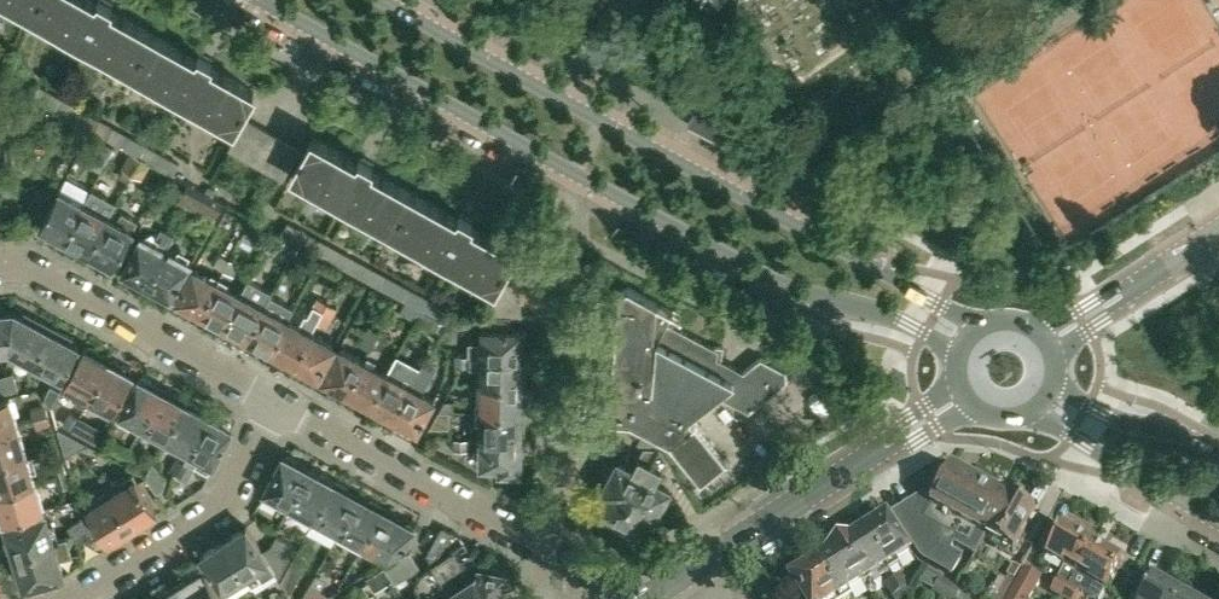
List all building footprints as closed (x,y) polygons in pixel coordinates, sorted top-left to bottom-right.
[(33,13),(41,0),(9,0),(33,13)] [(134,70),(154,34),(124,18),(123,18),(110,11),(112,5),(102,0),(98,0),(96,3),(91,0),(41,0),(33,13),(134,70)] [(212,61),(201,55),(199,54),(196,59),(183,51),(154,34),(134,70),(234,126),(254,91),(224,74),(223,74),(210,67),(212,61)] [(180,163),(55,95),(39,85),(33,96),(132,151),(142,157),(150,162),(151,161),(174,174),(180,163)] [(694,116),(690,124),(724,142),(728,134),(730,130),(738,115),(704,97),(696,111),(694,116)] [(228,148),(242,156),(260,125),(246,117),(228,148)] [(273,133),(260,125),(242,156),(256,164),(273,133)] [(287,140),(273,133),(256,164),(269,172),(287,140)] [(95,137),(94,137),(89,148),(107,159),(114,147),(95,137)] [(343,155),(314,138),(294,173),(395,229),(414,194),(384,178),(383,178),(371,171),(373,165),(360,158),(356,163),(343,156),(343,155)] [(269,172),(282,179),(283,180),(301,148),(287,140),(269,172)] [(125,164),(135,169),(142,157),(132,151),(125,164)] [(144,175),(150,162),(142,157),(135,169),(144,175)] [(15,184),(7,185),(8,195),(15,194),(15,184)] [(51,195),(38,189),(26,212),(39,219),(51,195)] [(59,190),(40,225),(65,239),(84,203),(59,190)] [(65,239),(90,252),(109,217),(101,212),(106,202),(105,198),(92,191),(85,204),(84,203),(65,239)] [(179,203),(188,208),(195,197),(185,192),(179,203)] [(495,285),(497,282),(514,251),(484,234),(471,227),(473,221),(460,214),(457,219),(443,211),(444,211),(414,194),(395,229),(491,283),(495,285)] [(188,208),(199,214),(205,202),(195,197),(188,208)] [(116,221),(109,217),(90,252),(114,265),(134,229),(138,222),(122,212),(116,221)] [(248,220),(240,238),(253,243),(260,226),(248,220)] [(299,243),(300,244),(405,301),(421,309),(422,310),(423,311),(424,311),(437,318),(443,306),(288,222),(282,234),(286,236),(299,243)] [(148,284),(167,247),(174,234),(164,229),(157,242),(141,233),(122,270),(148,284)] [(300,244),(299,243),(286,236),(280,249),(295,256),(300,244)] [(173,298),(192,261),(167,247),(148,284),(173,298)] [(230,259),(220,253),(214,265),(224,271),(230,259)] [(240,265),(230,259),(224,271),(234,276),(240,265)] [(177,300),(201,313),(218,281),(193,268),(177,300)] [(224,326),(247,338),(272,292),(248,279),(241,294),(224,326)] [(241,294),(218,281),(201,313),(224,326),(241,294)] [(498,283),(497,282),(495,285),(491,283),(488,288),(487,302),(521,298),(519,281),(498,283)] [(247,338),(271,351),(288,319),(274,311),(286,289),(277,284),(273,292),(272,292),(247,338)] [(701,479),(717,466),(728,457),(697,418),(696,419),(691,414),(728,385),(749,410),(787,379),(786,370),(761,357),(744,371),(722,359),(724,346),(712,346),(667,323),(673,310),(628,286),(620,291),(609,419),(631,420),(670,441),(701,479)] [(327,302),(318,297),(307,316),(317,321),(327,302)] [(523,315),(521,298),(487,302),(486,315),(507,315),(523,315)] [(402,306),(399,310),(416,319),(422,310),(421,309),(405,301),(402,306)] [(338,308),(327,302),(317,321),(327,327),(338,308)] [(9,350),(14,311),(0,312),(0,350),(9,350)] [(9,349),(33,362),(50,330),(14,311),(9,350),(9,349)] [(418,320),(436,330),(441,321),(437,319),(437,318),(424,311),(423,311),(418,320)] [(271,351),(295,364),(312,332),(288,319),(271,351)] [(359,345),(369,350),(376,337),(379,331),(369,326),(359,345)] [(484,327),(483,345),(479,344),(477,344),(477,354),(477,355),(523,357),(523,328),(484,327)] [(79,346),(50,330),(33,362),(62,378),(79,346)] [(319,377),(337,345),(312,332),(295,364),(319,377)] [(339,347),(322,378),(346,392),(363,360),(339,347)] [(84,407),(90,397),(109,362),(84,348),(64,383),(81,392),(76,403),(84,407)] [(477,366),(483,366),(482,384),(522,385),(523,357),(477,355),(477,354),(455,354),(455,365),(469,365),(469,366),(477,366)] [(346,392),(370,405),(387,373),(363,360),(346,392)] [(133,375),(109,362),(90,397),(114,410),(133,375)] [(416,375),(413,381),(393,417),(418,431),(435,399),(421,391),(433,369),(422,362),(415,374),(416,375)] [(398,379),(387,373),(370,405),(393,417),(413,381),(416,375),(415,374),(404,369),(398,379)] [(7,392),(19,389),(13,372),(3,375),(7,392)] [(119,413),(143,426),(162,391),(138,378),(119,413)] [(482,384),(482,412),(521,413),(522,385),(482,384)] [(51,407),(60,391),(51,385),(44,398),(51,407)] [(143,426),(166,439),(185,403),(162,391),(143,426)] [(0,399),(0,429),(17,423),(9,397),(0,399)] [(166,439),(189,451),(208,416),(185,403),(166,439)] [(31,408),(34,419),(49,415),(45,404),(31,408)] [(439,410),(429,428),(450,428),(451,411),(451,410),(439,410)] [(482,412),(481,440),(521,441),(521,413),(482,412)] [(58,424),(71,431),(77,420),(64,413),(58,424)] [(51,424),(49,415),(34,419),(37,428),(51,424)] [(208,416),(189,451),(184,461),(194,466),(195,465),(209,472),(213,464),(232,428),(208,416)] [(88,426),(77,420),(71,431),(82,437),(88,426)] [(17,423),(0,429),(0,461),(26,453),(17,423)] [(88,443),(58,428),(76,449),(88,443)] [(66,456),(67,455),(76,449),(58,428),(66,456)] [(469,450),(470,439),(454,439),(453,450),(469,450)] [(520,475),(521,441),(481,440),(481,464),(501,465),(501,475),(520,475)] [(112,453),(125,460),(131,449),(118,442),(112,453)] [(602,518),(617,526),(660,449),(644,448),(641,456),(634,468),(620,460),(604,490),(611,493),(602,509),(604,510),(602,514),(602,518)] [(142,455),(131,449),(125,460),(136,465),(142,455)] [(655,480),(661,469),(667,459),(660,449),(617,526),(630,534),(634,532),(636,527),(638,528),(645,515),(654,521),(672,489),(655,480)] [(26,455),(26,453),(0,461),(0,492),(34,482),(26,455)] [(177,476),(178,475),(177,475),(178,473),(184,461),(176,456),(170,468),(168,471),(177,476)] [(284,456),(265,492),(290,505),(309,470),(284,456)] [(63,460),(62,460),(52,463),(56,476),(66,473),(63,460)] [(194,466),(184,461),(178,473),(179,473),(188,478),(194,466)] [(152,463),(146,476),(157,494),(164,487),(166,479),(152,463)] [(953,529),(958,521),(979,483),(966,476),(968,472),(957,467),(955,470),(951,468),(946,476),(936,470),(921,497),(893,515),(922,560),(932,565),(953,529)] [(290,505),(315,518),(333,483),(309,470),(290,505)] [(70,485),(66,473),(56,476),(59,489),(70,485)] [(135,478),(111,492),(134,527),(157,511),(135,478)] [(43,509),(34,482),(0,492),(0,505),(5,520),(43,509)] [(315,518),(338,531),(357,496),(333,483),(315,518)] [(979,483),(958,521),(953,529),(932,565),(942,571),(939,578),(954,586),(956,587),(957,586),(966,567),(960,564),(963,558),(951,551),(954,545),(974,557),(986,538),(1008,497),(1007,497),(1007,498),(979,483)] [(87,507),(98,524),(109,542),(134,527),(111,492),(106,485),(96,491),(101,498),(87,507)] [(338,531),(364,545),(383,510),(357,496),(338,531)] [(1035,512),(1008,497),(986,538),(1013,552),(1035,512)] [(404,548),(414,527),(383,510),(364,545),(388,558),(404,548)] [(46,513),(7,526),(15,556),(68,540),(67,537),(54,541),(46,513)] [(87,526),(82,519),(82,518),(68,526),(73,534),(87,526)] [(908,554),(886,518),(862,534),(885,569),(908,554)] [(92,534),(89,530),(87,526),(73,534),(78,542),(92,534)] [(262,550),(247,526),(224,541),(248,580),(252,587),(277,572),(262,550)] [(453,532),(442,527),(427,554),(434,565),(435,564),(449,586),(457,598),(499,598),(504,571),(479,566),(464,542),(452,550),(454,553),(438,562),(453,532)] [(1063,566),(1065,567),(1058,578),(1050,592),(1061,598),(1092,545),(1062,527),(1046,556),(1063,566)] [(862,534),(838,549),(861,584),(885,569),(862,534)] [(299,547),(277,535),(272,545),(270,545),(290,566),(294,556),(299,547)] [(15,556),(20,570),(24,586),(25,586),(30,591),(46,586),(48,579),(64,575),(60,559),(72,555),(68,540),(15,556)] [(223,590),(235,582),(238,586),(248,580),(224,541),(201,555),(223,590)] [(270,545),(262,550),(277,572),(281,579),(282,581),(290,566),(270,545)] [(1092,545),(1061,598),(1062,598),(1080,598),(1083,593),(1094,598),(1100,598),(1105,590),(1105,591),(1122,562),(1092,545)] [(815,564),(838,598),(861,584),(838,549),(815,564)] [(387,566),(397,582),(422,566),(412,550),(387,566)] [(290,566),(282,581),(297,598),(302,598),(314,576),(306,572),(310,565),(294,556),(290,566)] [(449,586),(435,564),(434,565),(424,571),(417,584),(426,598),(457,598),(449,586)] [(815,564),(791,579),(792,580),(784,584),(786,593),(793,598),(800,593),(804,598),(838,598),(815,564)] [(366,578),(371,585),(375,591),(392,580),(384,566),(366,578)] [(203,568),(178,584),(188,598),(222,598),(203,568)] [(1034,577),(1023,570),(1007,598),(1021,598),(1034,577)] [(906,598),(907,598),(913,591),(912,588),(908,586),(901,575),(892,580),(900,592),(903,598),(906,598)] [(333,593),(325,583),(314,576),(302,598),(323,598),(333,593)] [(1013,584),(1000,577),(987,598),(1004,598),(1013,584)] [(932,591),(946,598),(954,586),(939,578),(932,591)] [(891,598),(900,592),(892,580),(884,585),(891,598)] [(1182,596),(1153,580),(1144,595),(1141,593),(1137,598),(1181,598),(1182,596)] [(155,598),(188,598),(178,584),(155,598)] [(957,586),(956,587),(954,586),(946,598),(947,598),(957,598),(963,589),(957,586)]
